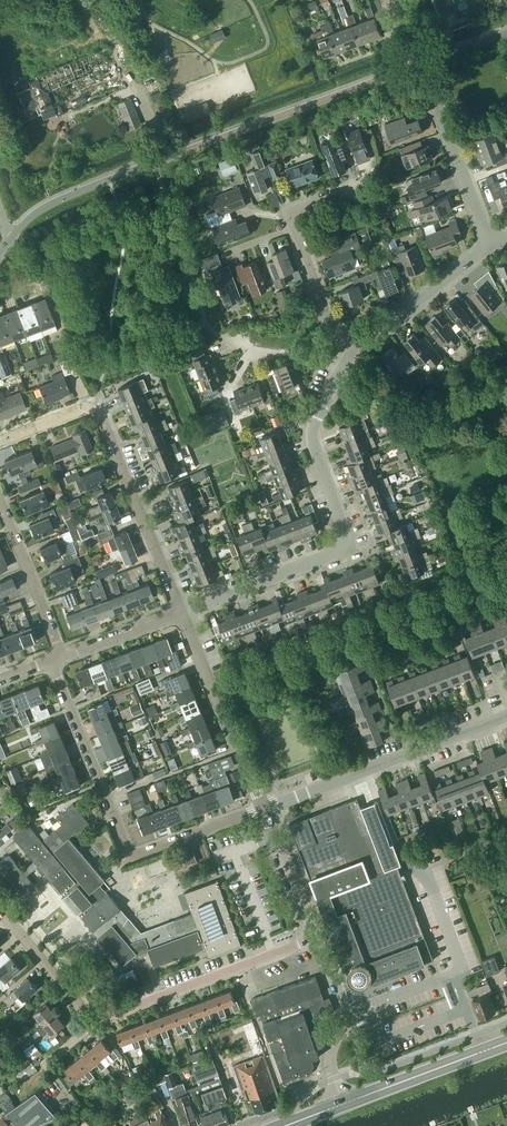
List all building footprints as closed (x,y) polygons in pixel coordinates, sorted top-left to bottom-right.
[(316,0),(308,3),(310,8),(317,6),(316,0)] [(439,8),(445,6),(443,0),(436,0),(439,8)] [(370,39),(382,35),(371,7),(365,9),(369,19),(363,21),(370,39)] [(353,13),(348,15),(359,43),(370,39),(363,21),(357,24),(353,13)] [(359,43),(348,15),(343,17),(347,28),(341,30),(347,48),(359,43)] [(331,22),(326,24),(336,52),(347,48),(341,30),(334,32),(331,22)] [(336,52),(326,24),(320,26),(322,30),(312,34),(315,43),(319,42),(324,56),(336,52)] [(43,118),(55,113),(56,116),(126,87),(109,46),(35,76),(36,79),(28,82),(30,87),(16,93),(28,118),(41,113),(43,118)] [(158,51),(162,62),(170,58),(166,48),(160,50),(158,51)] [(152,100),(164,96),(161,90),(150,95),(152,100)] [(128,130),(141,124),(130,98),(117,103),(128,130)] [(211,109),(208,103),(191,109),(183,112),(185,118),(186,122),(212,112),(211,109)] [(400,119),(385,124),(392,143),(423,132),(418,119),(402,125),(400,119)] [(477,152),(498,145),(495,136),(502,133),(499,124),(484,129),(487,136),(473,141),(477,152)] [(371,140),(367,127),(360,129),(347,134),(354,153),(368,149),(365,142),(371,140)] [(343,161),(349,159),(344,145),(337,147),(334,139),(322,144),(334,175),(346,170),(343,161)] [(407,167),(433,157),(428,144),(423,146),(421,140),(400,148),(407,167)] [(502,154),(498,145),(477,152),(482,164),(495,159),(498,166),(506,162),(506,152),(502,154)] [(270,175),(265,160),(260,148),(251,152),(257,168),(247,171),(256,193),(268,189),(264,177),(270,175)] [(238,169),(233,156),(219,162),(224,175),(238,169)] [(319,177),(312,159),(286,169),(280,172),(276,161),(269,164),(274,179),(282,176),(288,173),(293,187),(319,177)] [(425,188),(442,182),(437,169),(413,178),(415,184),(408,187),(413,199),(428,194),(425,188)] [(495,199),(501,196),(506,210),(506,186),(501,188),(499,181),(489,184),(495,199)] [(213,196),(218,209),(206,214),(207,218),(210,226),(225,220),(232,218),(230,211),(246,205),(239,187),(213,196)] [(308,211),(324,201),(321,196),(305,205),(308,211)] [(452,209),(447,197),(429,204),(426,197),(414,202),(416,208),(410,211),(412,217),(418,215),(421,221),(452,209)] [(220,245),(251,233),(246,221),(237,224),(235,218),(213,227),(220,245)] [(450,222),(451,226),(426,235),(433,254),(450,248),(449,246),(458,243),(455,237),(461,234),(456,220),(450,222)] [(420,237),(428,234),(425,224),(416,227),(420,237)] [(357,234),(361,246),(368,244),(366,240),(372,238),(368,229),(357,234)] [(356,232),(337,239),(340,246),(335,248),(337,255),(323,260),(329,277),(354,267),(351,259),(354,257),(351,250),(361,246),(357,234),(356,232)] [(388,240),(391,248),(398,246),(395,237),(388,240)] [(408,275),(425,268),(416,245),(406,249),(404,244),(391,248),(397,263),(403,261),(408,275)] [(294,270),(291,262),(286,248),(272,254),(276,262),(268,265),(277,287),(286,284),(283,275),(294,270)] [(202,267),(221,260),(218,253),(199,260),(202,267)] [(384,268),(372,272),(374,279),(378,290),(385,288),(387,294),(399,289),(388,259),(382,261),(384,268)] [(263,281),(265,281),(264,278),(262,279),(256,261),(246,265),(245,262),(236,265),(243,284),(249,282),(254,294),(266,289),(263,281)] [(497,266),(506,289),(506,262),(497,266)] [(238,300),(241,299),(228,265),(216,270),(218,276),(213,278),(211,279),(215,289),(220,287),(225,302),(237,298),(238,300)] [(485,313),(504,298),(489,270),(474,282),(478,287),(470,294),(485,313)] [(365,282),(374,279),(372,272),(353,279),(356,286),(339,292),(345,306),(364,298),(361,290),(367,288),(365,282)] [(291,303),(288,296),(285,297),(282,290),(277,291),(283,306),(291,303)] [(53,294),(45,297),(51,312),(58,309),(53,294)] [(45,296),(31,302),(42,330),(44,336),(58,330),(45,296)] [(469,327),(472,325),(476,331),(484,324),(469,305),(464,309),(455,298),(452,301),(453,302),(451,303),(450,301),(444,306),(461,328),(466,324),(469,327)] [(28,336),(42,330),(31,302),(17,308),(28,336)] [(28,336),(17,308),(3,313),(14,341),(28,336)] [(14,341),(3,313),(0,314),(0,345),(1,347),(14,341)] [(351,323),(354,320),(349,314),(346,317),(351,323)] [(441,345),(446,341),(450,346),(461,338),(448,321),(443,325),(435,316),(425,324),(441,345)] [(432,366),(443,358),(428,339),(423,343),(414,332),(404,341),(421,362),(426,358),(432,366)] [(404,368),(408,373),(416,367),(404,352),(399,356),(392,347),(381,356),(386,361),(384,363),(390,370),(392,369),(396,374),(404,368)] [(11,373),(3,353),(0,354),(0,372),(2,376),(11,373)] [(196,367),(200,378),(219,371),(214,359),(208,361),(206,355),(191,361),(194,367),(196,367)] [(26,369),(39,364),(36,357),(23,362),(26,369)] [(76,370),(72,357),(60,362),(64,372),(52,376),(54,382),(39,387),(45,403),(47,402),(48,402),(56,399),(55,399),(70,393),(63,375),(65,374),(65,375),(76,370)] [(305,392),(306,392),(297,369),(290,372),(287,363),(274,367),(275,371),(267,375),(272,388),(274,393),(282,390),(289,387),(291,393),(298,391),(300,398),(303,397),(305,392)] [(219,371),(200,378),(205,390),(203,391),(205,398),(220,392),(217,386),(223,383),(219,371)] [(144,378),(118,388),(121,395),(117,397),(119,402),(140,393),(149,390),(146,383),(144,378)] [(258,382),(246,387),(253,405),(265,401),(266,403),(273,401),(267,386),(261,388),(258,382)] [(241,410),(253,405),(246,387),(234,391),(236,397),(230,400),(236,415),(242,412),(241,410)] [(5,399),(1,390),(0,391),(0,419),(26,409),(20,393),(5,399)] [(125,405),(128,412),(154,401),(152,396),(143,400),(140,393),(119,402),(121,407),(125,405)] [(133,424),(150,417),(150,416),(147,410),(156,406),(154,401),(128,412),(131,419),(127,420),(129,425),(133,424)] [(225,411),(217,414),(221,425),(229,423),(225,411)] [(360,419),(358,414),(349,417),(351,422),(340,426),(342,433),(338,435),(340,440),(367,430),(363,418),(360,419)] [(150,416),(150,417),(133,424),(135,428),(139,427),(142,434),(167,423),(165,418),(157,422),(154,415),(150,416)] [(271,417),(275,426),(281,424),(277,415),(271,417)] [(388,422),(393,433),(398,431),(394,420),(388,422)] [(141,442),(143,447),(164,438),(161,431),(169,428),(168,423),(167,423),(142,434),(145,440),(141,442)] [(255,448),(257,452),(282,443),(280,436),(284,434),(282,429),(261,437),(263,444),(255,448)] [(369,429),(367,430),(340,440),(342,445),(346,443),(349,450),(374,440),(373,436),(371,436),(369,429)] [(81,455),(94,450),(85,430),(73,435),(75,438),(51,448),(56,460),(79,450),(81,455)] [(149,450),(152,457),(177,446),(175,442),(167,445),(164,438),(143,447),(145,452),(149,450)] [(374,440),(349,450),(351,457),(347,459),(349,463),(349,464),(370,456),(370,455),(368,449),(376,445),(374,440)] [(282,443),(257,452),(259,457),(267,454),(270,461),(291,453),(289,448),(285,450),(282,443)] [(150,465),(152,470),(173,462),(171,455),(179,451),(177,446),(152,457),(154,464),(150,465)] [(401,457),(407,455),(405,447),(398,450),(401,457)] [(250,448),(243,450),(245,456),(252,454),(250,448)] [(39,453),(33,456),(31,451),(18,456),(25,476),(31,474),(29,467),(36,465),(37,468),(44,466),(39,453)] [(351,471),(347,472),(349,477),(370,469),(377,466),(375,459),(381,457),(380,452),(370,455),(370,456),(349,464),(349,463),(348,463),(351,471)] [(264,471),(266,476),(291,467),(289,460),(293,458),(291,453),(270,461),(272,468),(264,471)] [(19,478),(25,476),(18,456),(4,461),(10,475),(17,472),(19,478)] [(403,462),(405,469),(412,466),(409,460),(403,462)] [(176,469),(173,462),(152,470),(154,475),(158,474),(161,481),(187,470),(185,465),(176,469)] [(60,464),(52,468),(56,478),(64,475),(60,464)] [(276,478),(279,485),(300,477),(298,472),(294,474),(291,467),(266,476),(268,481),(276,478)] [(80,491),(106,480),(101,468),(82,476),(80,477),(77,471),(64,476),(67,483),(75,479),(80,491)] [(168,495),(170,499),(191,491),(189,484),(209,475),(206,468),(180,479),(180,481),(170,486),(172,493),(168,495)] [(370,469),(349,477),(351,482),(355,481),(358,488),(358,487),(379,479),(379,480),(383,478),(381,473),(373,476),(370,469)] [(275,500),(300,491),(298,483),(302,482),(300,477),(279,485),(281,492),(273,495),(275,500)] [(379,479),(358,487),(358,488),(360,492),(364,491),(367,498),(392,488),(390,483),(389,484),(387,477),(383,478),(379,480),(379,479)] [(41,485),(38,479),(17,487),(19,493),(41,485)] [(49,504),(45,496),(61,489),(57,479),(41,485),(43,491),(21,500),(26,513),(49,504)] [(367,511),(388,503),(386,496),(394,493),(392,488),(367,498),(369,505),(365,506),(367,511)] [(84,510),(86,516),(115,504),(110,491),(97,497),(100,506),(94,508),(93,506),(84,510)] [(179,509),(205,499),(203,494),(194,498),(191,491),(170,499),(172,504),(177,503),(179,509)] [(78,498),(67,502),(69,509),(81,504),(78,498)] [(178,518),(180,523),(192,518),(201,514),(198,507),(207,504),(205,499),(179,509),(182,516),(178,518)] [(395,500),(388,503),(367,511),(369,516),(373,515),(376,521),(401,512),(399,507),(398,507),(395,500)] [(58,521),(71,515),(66,503),(53,508),(58,521)] [(115,504),(86,516),(89,521),(96,518),(98,522),(102,524),(107,522),(120,516),(115,504)] [(318,520),(312,504),(308,505),(315,522),(318,520)] [(306,515),(299,518),(307,540),(312,538),(311,534),(318,531),(308,505),(303,507),(306,515)] [(302,542),(307,540),(299,518),(292,521),(289,512),(284,514),(294,540),(301,537),(302,542)] [(397,527),(397,526),(395,520),(403,516),(401,512),(376,521),(378,528),(374,530),(376,535),(385,532),(385,531),(397,527)] [(283,524),(276,527),(284,549),(289,547),(287,543),(294,540),(284,514),(279,516),(283,524)] [(35,538),(54,530),(48,516),(29,524),(35,538)] [(86,516),(75,521),(77,527),(86,523),(88,522),(86,516)] [(180,537),(205,526),(203,522),(195,525),(192,518),(180,523),(171,526),(173,532),(177,530),(180,537)] [(252,521),(247,523),(257,549),(264,546),(265,550),(270,549),(270,548),(262,527),(255,529),(252,521)] [(284,549),(276,527),(269,530),(265,521),(260,523),(262,527),(270,548),(270,549),(277,546),(279,551),(284,549)] [(250,551),(257,549),(247,523),(242,524),(245,533),(238,536),(246,557),(251,555),(250,551)] [(385,531),(385,532),(387,536),(391,535),(394,542),(420,532),(418,527),(409,530),(407,523),(397,526),(397,527),(385,531)] [(76,526),(69,530),(75,543),(83,540),(76,526)] [(178,545),(180,550),(201,542),(199,535),(207,531),(205,526),(180,537),(182,544),(178,545)] [(91,528),(80,533),(83,540),(94,535),(91,528)] [(108,540),(112,550),(118,548),(119,549),(133,543),(127,529),(114,535),(111,528),(97,533),(101,543),(108,540)] [(233,538),(230,531),(225,533),(227,540),(233,538)] [(394,555),(416,547),(413,540),(422,537),(420,532),(394,542),(397,548),(392,550),(394,555)] [(45,562),(61,555),(64,561),(72,558),(70,555),(64,539),(56,543),(55,542),(40,549),(45,562)] [(189,560),(215,550),(213,545),(204,549),(201,542),(180,550),(182,555),(187,553),(189,560)] [(110,551),(112,556),(113,560),(122,556),(125,563),(138,557),(133,543),(119,549),(118,548),(112,550),(110,551)] [(400,558),(403,565),(429,556),(427,551),(418,554),(416,547),(394,555),(396,560),(400,558)] [(188,569),(190,574),(211,565),(208,558),(217,555),(215,550),(189,560),(192,567),(188,569)] [(441,562),(447,560),(444,551),(438,553),(441,562)] [(74,575),(83,569),(78,556),(65,561),(67,567),(50,573),(56,588),(76,580),(74,575)] [(99,556),(90,559),(92,564),(93,564),(100,564),(101,561),(99,556)] [(430,560),(429,556),(403,565),(405,572),(401,574),(403,579),(421,572),(423,578),(435,574),(432,567),(430,568),(428,562),(430,560)] [(369,566),(362,569),(371,595),(376,593),(373,584),(380,582),(372,560),(367,562),(369,566)] [(117,571),(115,564),(94,571),(97,579),(117,571)] [(130,575),(141,602),(155,597),(150,584),(141,587),(136,575),(145,572),(143,565),(129,570),(130,575)] [(199,584),(200,584),(225,574),(223,569),(214,572),(211,565),(190,574),(192,579),(196,577),(199,584)] [(353,567),(348,569),(356,591),(363,588),(367,597),(371,595),(362,569),(355,572),(353,567)] [(349,593),(356,591),(348,569),(343,571),(345,575),(338,578),(348,604),(353,602),(349,593)] [(126,608),(141,602),(130,575),(125,577),(131,591),(121,595),(126,608)] [(324,578),(326,583),(333,600),(340,597),(343,606),(348,604),(338,578),(331,581),(330,576),(324,578)] [(0,583),(0,604),(4,603),(1,595),(16,589),(12,578),(0,583)] [(107,600),(112,613),(126,608),(121,595),(119,588),(116,580),(111,582),(114,590),(116,596),(107,600)] [(322,589),(316,591),(325,617),(330,615),(327,607),(335,604),(333,600),(326,583),(321,584),(322,589)] [(101,602),(94,605),(99,618),(112,613),(107,600),(102,584),(96,586),(101,602)] [(86,600),(89,607),(80,610),(85,623),(99,618),(94,605),(92,598),(91,598),(88,590),(83,592),(86,600)] [(307,590),(302,592),(310,613),(317,610),(321,619),(325,617),(316,591),(309,594),(307,590)] [(75,612),(66,615),(71,628),(85,623),(80,610),(74,591),(64,595),(63,595),(65,601),(66,601),(68,607),(73,605),(75,612)] [(299,598),(292,600),(302,626),(307,624),(303,615),(310,613),(302,592),(297,593),(299,598)] [(274,602),(267,605),(276,631),(281,629),(278,620),(285,618),(278,600),(279,600),(277,596),(272,598),(274,602)] [(302,626),(292,600),(285,603),(283,599),(279,600),(278,600),(285,618),(286,622),(294,619),(297,628),(302,626)] [(6,606),(8,610),(22,606),(20,601),(6,606)] [(258,603),(253,605),(261,626),(268,624),(272,632),(276,631),(267,605),(260,608),(258,603)] [(8,611),(6,605),(0,607),(0,614),(8,611)] [(250,611),(243,614),(253,640),(258,638),(254,629),(261,626),(253,605),(248,607),(250,611)] [(24,611),(22,606),(8,610),(10,616),(24,611)] [(235,612),(230,614),(238,636),(245,633),(248,641),(253,640),(243,614),(236,616),(235,612)] [(504,612),(499,614),(506,637),(506,619),(504,612)] [(226,640),(238,636),(230,614),(225,616),(226,620),(219,623),(223,634),(218,636),(222,645),(227,643),(226,640)] [(499,614),(493,617),(496,625),(490,628),(497,647),(506,643),(506,637),(499,614)] [(25,629),(18,631),(17,632),(22,646),(36,641),(31,627),(30,627),(27,618),(22,619),(25,629)] [(497,647),(490,628),(484,630),(481,621),(475,623),(485,651),(497,647)] [(14,633),(4,637),(3,637),(8,651),(22,646),(17,632),(18,631),(15,622),(10,624),(14,633)] [(485,651),(475,623),(469,626),(472,634),(466,637),(473,656),(485,651)] [(169,637),(155,642),(161,656),(162,655),(171,652),(173,659),(169,661),(172,670),(182,666),(176,650),(174,650),(169,637)] [(167,669),(162,655),(161,656),(155,642),(143,647),(148,661),(149,660),(158,657),(163,670),(167,669)] [(143,647),(130,652),(135,666),(136,665),(145,662),(150,675),(154,673),(149,660),(148,661),(143,647)] [(130,652),(116,657),(121,671),(123,670),(132,667),(137,680),(141,678),(136,665),(135,666),(130,652)] [(454,656),(456,659),(464,679),(475,675),(468,655),(461,657),(460,654),(454,656)] [(127,680),(123,670),(121,671),(116,657),(103,661),(109,675),(110,675),(118,672),(122,682),(127,680)] [(452,684),(464,679),(456,659),(450,661),(449,658),(443,660),(444,664),(445,663),(452,684)] [(490,664),(493,672),(505,668),(502,660),(490,664)] [(103,661),(91,666),(96,680),(97,680),(105,676),(109,686),(110,691),(116,689),(110,675),(109,675),(103,661)] [(342,683),(359,677),(357,671),(366,668),(364,661),(338,671),(342,683)] [(441,688),(452,684),(445,663),(444,664),(439,666),(438,662),(432,665),(433,668),(434,668),(441,688)] [(102,694),(97,680),(96,680),(91,666),(78,671),(83,685),(92,681),(95,689),(86,693),(88,699),(102,694)] [(421,669),(422,672),(430,692),(441,688),(434,668),(433,668),(428,670),(426,667),(421,669)] [(478,670),(481,677),(486,675),(483,668),(478,670)] [(173,681),(176,689),(177,691),(191,685),(186,671),(172,677),(171,676),(161,680),(163,685),(173,681)] [(418,697),(430,692),(422,672),(416,674),(415,671),(409,673),(411,676),(418,697)] [(398,677),(399,681),(400,680),(407,701),(418,697),(411,676),(405,678),(404,675),(398,677)] [(342,683),(347,694),(372,685),(370,678),(361,682),(359,677),(342,683)] [(136,683),(141,694),(154,689),(150,678),(136,683)] [(396,705),(407,701),(400,680),(399,681),(394,683),(393,679),(387,682),(396,705)] [(31,704),(34,714),(34,715),(36,720),(51,714),(48,707),(41,709),(38,702),(45,699),(40,685),(27,690),(32,704),(31,704)] [(182,704),(197,698),(191,685),(177,691),(176,689),(166,692),(168,697),(178,693),(181,702),(182,704)] [(347,694),(351,705),(368,699),(366,694),(375,691),(372,685),(347,694)] [(133,686),(115,693),(117,697),(135,690),(133,686)] [(27,690),(14,695),(19,709),(18,709),(23,725),(30,722),(28,716),(26,716),(22,708),(31,704),(32,704),(27,690)] [(136,690),(131,693),(134,700),(139,698),(136,690)] [(9,712),(18,709),(19,709),(14,695),(0,700),(6,714),(4,714),(10,730),(15,728),(9,712)] [(183,706),(187,714),(187,716),(202,710),(197,698),(182,704),(181,702),(172,705),(172,707),(173,709),(174,710),(183,706)] [(351,705),(355,717),(372,710),(372,711),(381,708),(379,701),(370,704),(368,699),(351,705)] [(118,708),(112,710),(108,700),(89,707),(95,720),(109,714),(110,716),(120,712),(118,708)] [(144,711),(140,702),(130,706),(134,715),(144,711)] [(147,707),(150,716),(156,714),(152,705),(147,707)] [(207,724),(202,710),(187,716),(187,714),(177,718),(179,723),(188,719),(192,727),(193,730),(207,724)] [(355,717),(361,732),(383,723),(381,719),(376,720),(372,711),(372,710),(355,717)] [(114,727),(115,730),(125,726),(123,721),(113,725),(110,716),(109,714),(95,720),(100,733),(114,727)] [(145,716),(138,718),(141,725),(148,723),(145,716)] [(42,730),(45,737),(46,739),(60,734),(55,720),(41,726),(41,725),(31,729),(33,734),(42,730)] [(383,723),(361,732),(367,747),(384,741),(380,730),(385,728),(383,723)] [(193,732),(197,740),(198,742),(212,736),(207,724),(193,730),(192,727),(182,731),(184,735),(193,732)] [(120,740),(120,742),(130,738),(128,734),(118,738),(115,730),(114,727),(100,733),(105,746),(120,740)] [(146,730),(148,737),(154,735),(151,728),(146,730)] [(159,728),(155,730),(158,737),(165,734),(164,732),(161,734),(159,728)] [(41,744),(45,753),(50,750),(51,753),(66,747),(60,734),(46,739),(45,737),(36,741),(37,746),(41,744)] [(218,749),(212,736),(198,742),(197,740),(188,744),(189,749),(199,745),(203,755),(218,749)] [(120,740),(105,746),(110,759),(125,753),(125,755),(135,751),(133,747),(124,751),(120,742),(120,740)] [(156,740),(151,742),(156,755),(162,753),(156,740)] [(57,765),(71,760),(66,747),(51,753),(50,750),(45,753),(41,754),(46,767),(56,763),(57,765)] [(497,777),(506,773),(506,767),(502,753),(496,755),(493,747),(487,749),(497,777)] [(485,782),(486,781),(497,777),(487,749),(481,751),(484,760),(478,762),(481,771),(485,782)] [(110,759),(116,772),(130,766),(131,768),(141,764),(139,760),(138,760),(135,751),(125,755),(125,753),(110,759)] [(464,759),(466,765),(473,762),(471,756),(464,759)] [(221,759),(209,763),(211,768),(223,764),(221,759)] [(466,765),(464,759),(457,762),(459,767),(466,765)] [(57,768),(61,776),(62,778),(76,772),(71,760),(57,765),(56,763),(46,767),(48,771),(57,768)] [(171,763),(173,770),(179,768),(176,760),(171,763)] [(223,764),(211,768),(215,779),(227,775),(223,764)] [(451,770),(449,765),(442,768),(444,773),(451,770)] [(7,770),(12,783),(22,779),(17,766),(7,770)] [(130,766),(116,772),(121,785),(135,779),(135,780),(146,776),(144,771),(134,775),(131,768),(130,766)] [(167,766),(152,772),(155,778),(170,772),(167,766)] [(436,776),(444,773),(442,768),(434,770),(436,776)] [(490,791),(486,781),(485,782),(481,771),(476,773),(474,770),(469,772),(470,775),(478,796),(490,791)] [(62,778),(61,776),(51,780),(53,784),(63,780),(67,791),(81,785),(76,772),(62,778)] [(435,798),(426,774),(425,772),(418,775),(422,783),(417,785),(423,802),(435,798)] [(478,796),(470,775),(464,777),(463,774),(457,776),(459,780),(466,800),(478,796)] [(216,790),(222,804),(234,799),(229,785),(230,785),(227,775),(215,779),(218,789),(216,790)] [(423,802),(417,785),(411,787),(408,778),(402,781),(412,807),(423,802)] [(466,800),(459,780),(453,782),(452,778),(446,780),(447,784),(455,804),(466,800)] [(218,789),(215,779),(210,781),(211,783),(202,786),(205,794),(203,795),(208,809),(222,804),(216,790),(218,789)] [(164,780),(155,783),(157,789),(167,786),(164,780)] [(394,794),(401,811),(412,807),(402,781),(396,783),(399,792),(394,794)] [(16,785),(20,795),(28,791),(24,782),(16,785)] [(455,804),(447,784),(442,786),(441,783),(435,785),(444,809),(455,804)] [(205,794),(202,786),(202,784),(197,786),(200,796),(192,799),(190,799),(195,813),(208,809),(203,795),(205,794)] [(401,811),(394,794),(389,796),(386,787),(380,789),(389,815),(401,811)] [(142,794),(140,789),(128,793),(130,798),(142,794)] [(177,804),(183,818),(195,813),(190,799),(192,799),(189,789),(184,791),(188,800),(179,803),(177,804)] [(132,803),(144,799),(142,794),(130,798),(132,803)] [(165,809),(170,823),(183,818),(177,804),(179,803),(176,794),(171,796),(174,805),(166,808),(165,809)] [(151,814),(156,828),(170,823),(165,809),(166,808),(163,798),(158,800),(162,810),(153,813),(151,814)] [(398,865),(385,870),(357,798),(329,809),(322,811),(290,823),(305,864),(311,878),(310,878),(318,899),(319,898),(326,917),(325,918),(347,973),(348,972),(348,974),(349,975),(349,977),(349,978),(350,980),(351,981),(352,982),(353,983),(354,984),(355,984),(357,985),(358,985),(360,985),(361,985),(363,985),(364,985),(365,984),(367,984),(368,983),(369,982),(370,984),(414,967),(413,966),(419,964),(419,965),(434,959),(426,939),(398,865)] [(132,803),(134,809),(145,805),(146,805),(144,799),(132,803)] [(14,835),(35,860),(22,870),(9,854),(0,861),(0,869),(24,897),(36,887),(26,875),(38,864),(69,838),(75,833),(77,835),(90,823),(73,803),(56,817),(61,824),(48,834),(41,840),(37,835),(28,824),(14,835)] [(146,805),(145,805),(149,815),(138,819),(143,833),(156,828),(151,814),(153,813),(150,803),(146,805)] [(9,823),(13,827),(17,824),(13,819),(9,823)] [(0,829),(0,836),(1,837),(12,828),(7,823),(0,829)] [(458,828),(460,835),(466,833),(463,826),(458,828)] [(37,835),(41,840),(48,834),(44,829),(37,835)] [(442,837),(444,844),(452,841),(450,834),(442,837)] [(104,880),(105,880),(69,838),(38,864),(62,893),(64,896),(62,897),(77,915),(79,913),(81,916),(98,936),(122,964),(134,954),(136,955),(141,953),(143,952),(145,951),(149,950),(154,965),(196,950),(204,947),(205,947),(208,956),(208,957),(241,945),(242,945),(242,944),(241,944),(239,938),(218,881),(219,881),(218,880),(217,880),(184,892),(185,893),(193,914),(174,920),(142,932),(109,893),(108,894),(100,883),(104,880)] [(183,867),(198,861),(194,852),(179,857),(183,867)] [(260,864),(251,867),(260,893),(269,890),(260,864)] [(500,971),(495,956),(482,961),(488,976),(500,971)] [(2,976),(6,980),(21,968),(12,957),(0,967),(0,978),(2,976)] [(138,980),(133,968),(112,976),(116,988),(138,980)] [(271,1042),(285,1083),(310,1074),(314,1065),(312,1059),(320,1056),(317,1047),(323,1045),(325,1040),(325,1034),(321,1029),(316,1026),(315,1027),(312,1019),(334,1011),(331,1001),(325,1003),(315,976),(251,999),(257,1016),(261,1014),(269,1038),(282,1034),(283,1038),(271,1042)] [(24,1000),(38,988),(29,977),(15,989),(16,989),(5,999),(9,1004),(20,995),(24,1000)] [(493,991),(495,991),(492,981),(479,985),(482,995),(475,998),(482,1019),(500,1013),(493,991)] [(235,1001),(231,989),(217,995),(221,1007),(223,1006),(232,1003),(235,1013),(241,1011),(237,1001),(235,1001)] [(226,1016),(223,1006),(221,1007),(217,995),(203,1000),(207,1012),(209,1012),(217,1009),(221,1018),(226,1016)] [(212,1021),(209,1012),(207,1012),(203,1000),(188,1005),(193,1018),(194,1017),(203,1014),(206,1023),(212,1021)] [(33,1022),(38,1028),(56,1013),(51,1007),(52,1006),(49,1002),(48,1003),(47,1002),(34,1013),(38,1018),(33,1022)] [(198,1026),(194,1017),(193,1018),(188,1005),(174,1011),(179,1023),(180,1022),(189,1019),(192,1028),(198,1026)] [(183,1032),(180,1022),(179,1023),(174,1011),(160,1016),(165,1028),(166,1027),(174,1024),(178,1034),(183,1032)] [(48,1030),(53,1035),(65,1024),(64,1023),(66,1022),(62,1018),(61,1019),(56,1013),(38,1028),(43,1034),(48,1030)] [(169,1037),(166,1027),(165,1028),(160,1016),(146,1021),(151,1033),(152,1033),(161,1029),(164,1039),(169,1037)] [(156,1042),(152,1033),(151,1033),(146,1021),(132,1027),(136,1038),(137,1038),(146,1035),(150,1044),(156,1042)] [(141,1048),(137,1038),(136,1038),(132,1027),(117,1032),(121,1044),(132,1040),(135,1050),(141,1048)] [(35,1040),(26,1030),(15,1039),(23,1049),(35,1040)] [(112,1049),(118,1057),(122,1054),(115,1046),(116,1046),(106,1035),(101,1039),(111,1050),(112,1049)] [(170,1037),(169,1037),(164,1039),(163,1039),(166,1046),(173,1044),(170,1037)] [(111,1050),(101,1039),(89,1049),(99,1060),(100,1059),(108,1053),(114,1061),(118,1057),(112,1049),(111,1050)] [(106,1067),(100,1059),(99,1060),(89,1049),(78,1058),(87,1070),(88,1070),(96,1063),(102,1070),(106,1067)] [(197,1052),(190,1054),(193,1062),(199,1059),(197,1052)] [(251,1100),(255,1113),(277,1105),(275,1099),(279,1098),(265,1055),(233,1065),(242,1089),(244,1089),(249,1101),(251,1100)] [(214,1063),(212,1057),(194,1064),(196,1069),(194,1070),(199,1086),(202,1093),(206,1092),(218,1125),(220,1125),(229,1123),(229,1122),(227,1116),(222,1103),(228,1101),(214,1063)] [(37,1069),(29,1058),(12,1071),(20,1082),(37,1069)] [(94,1077),(88,1070),(87,1070),(78,1058),(66,1068),(69,1073),(63,1077),(70,1086),(78,1081),(76,1078),(83,1073),(90,1080),(94,1077)] [(177,1085),(172,1071),(165,1074),(169,1088),(177,1085)] [(147,1095),(157,1090),(152,1079),(135,1087),(137,1091),(144,1088),(147,1095)] [(199,1086),(187,1090),(189,1098),(197,1096),(197,1095),(198,1095),(202,1093),(199,1086)] [(11,1119),(10,1120),(15,1125),(46,1125),(45,1123),(60,1117),(37,1090),(12,1107),(17,1114),(11,1119)] [(185,1125),(198,1125),(193,1110),(200,1108),(197,1096),(189,1098),(187,1090),(176,1093),(178,1098),(176,1098),(185,1125)] [(7,1105),(14,1099),(11,1096),(7,1091),(0,1096),(0,1111),(7,1105)] [(198,1095),(201,1103),(203,1103),(205,1110),(199,1112),(203,1122),(204,1125),(218,1125),(206,1092),(202,1093),(198,1095)] [(130,1122),(131,1125),(128,1125),(169,1125),(160,1107),(130,1122)] [(11,1119),(15,1115),(11,1110),(4,1117),(3,1116),(0,1118),(0,1125),(11,1125),(9,1123),(10,1120),(11,1119)]
